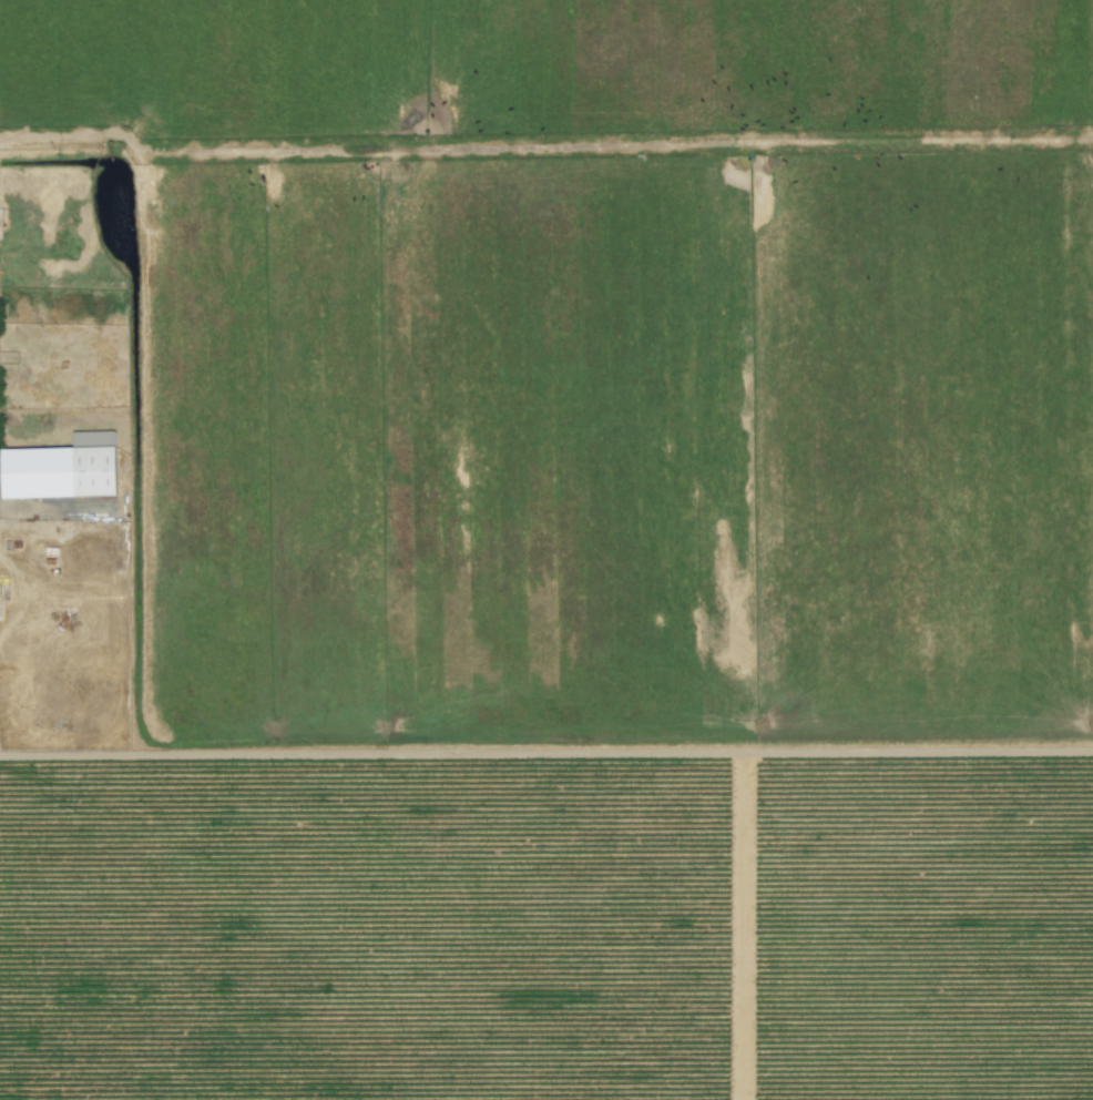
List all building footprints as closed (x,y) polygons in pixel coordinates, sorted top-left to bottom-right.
[(116,495),(115,430),(72,431),(72,447),(1,449),(2,497),(116,495)]
